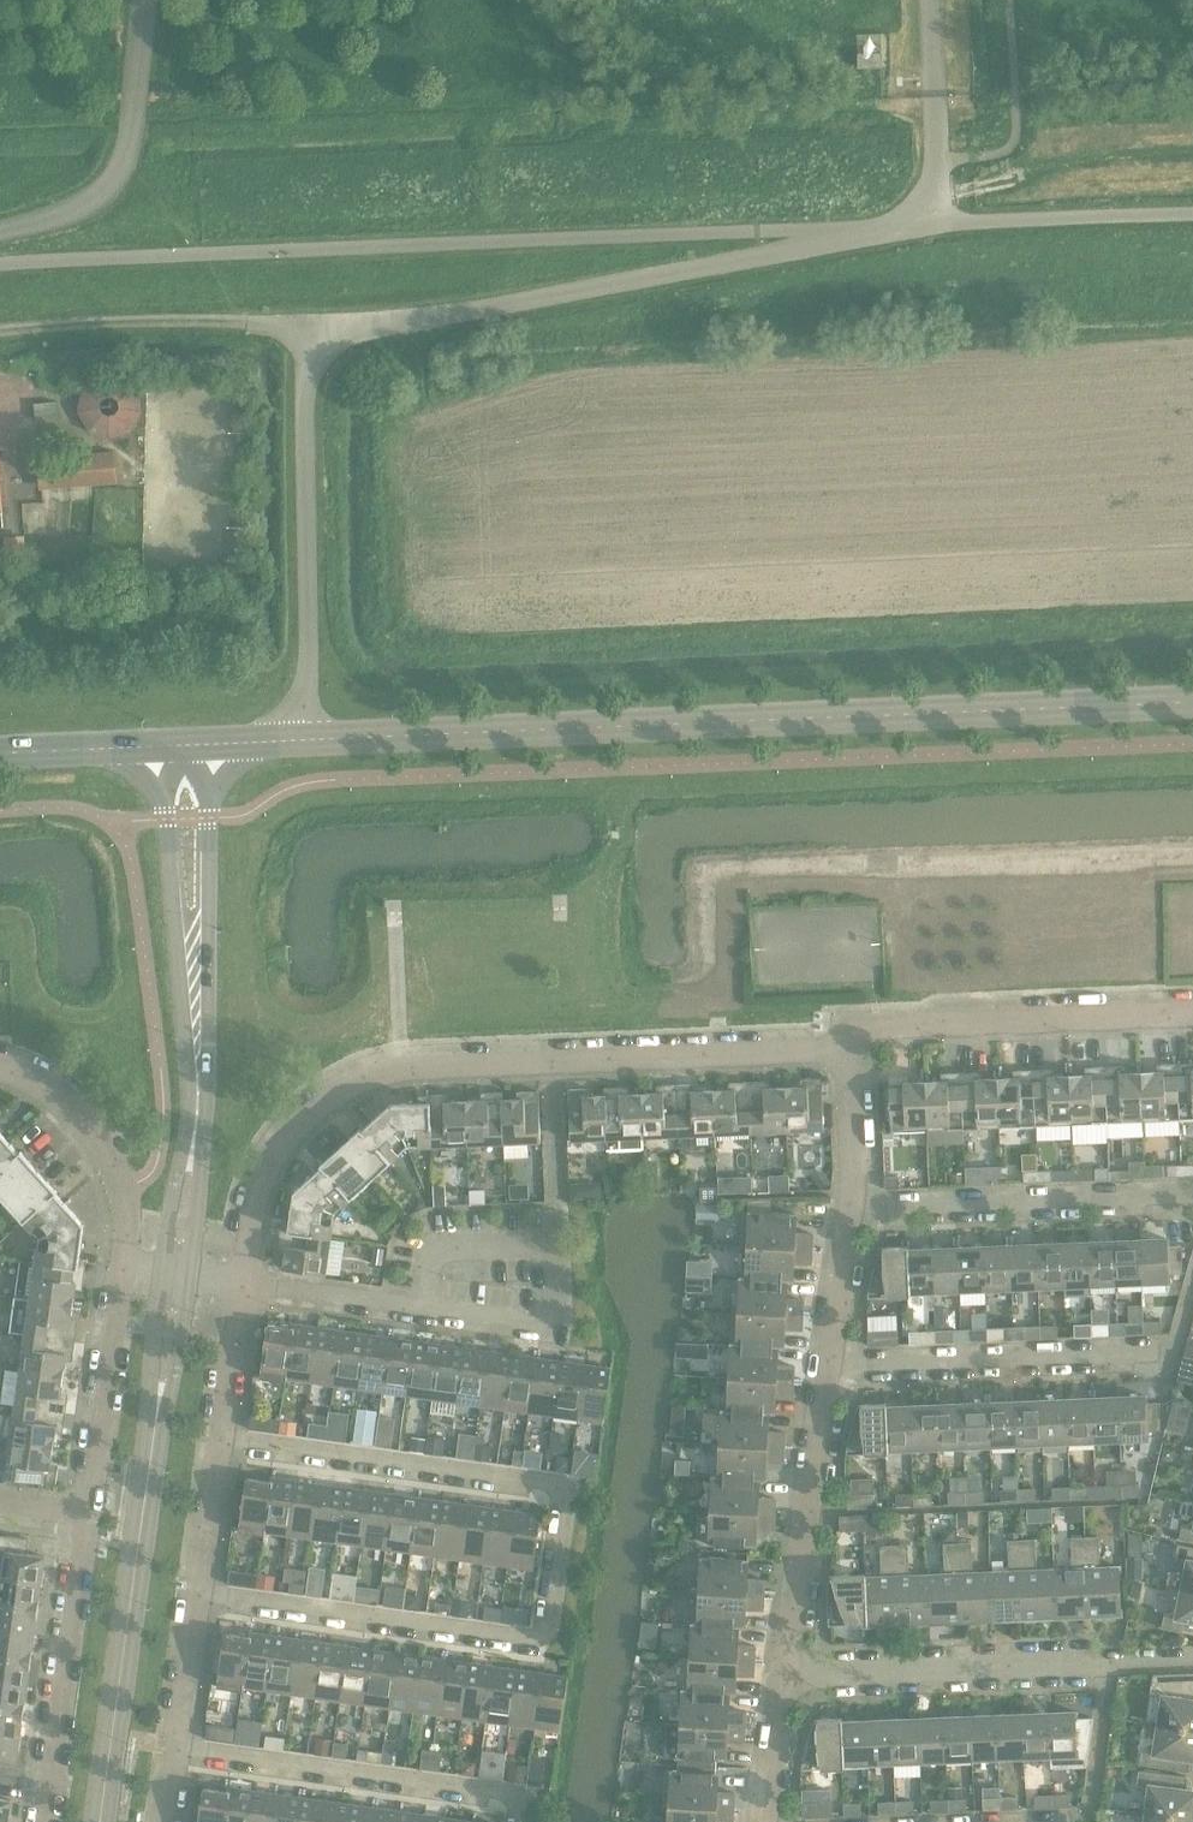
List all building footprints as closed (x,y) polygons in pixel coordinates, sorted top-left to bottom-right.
[(883,53),(859,54),(859,68),(883,67),(883,53)] [(57,402),(35,404),(40,448),(62,445),(57,402)] [(40,458),(42,483),(116,477),(114,452),(40,458)] [(1163,1072),(1142,1073),(1144,1122),(1180,1121),(1178,1064),(1162,1065),(1163,1072)] [(1178,1064),(1180,1121),(1192,1120),(1192,1064),(1178,1064)] [(1091,1075),(1070,1076),(1072,1125),(1108,1124),(1106,1067),(1090,1068),(1091,1075)] [(1121,1067),(1106,1067),(1108,1124),(1144,1122),(1142,1073),(1121,1074),(1121,1067)] [(1049,1070),(1034,1071),(1036,1127),(1072,1125),(1070,1076),(1049,1077),(1049,1070)] [(1019,1078),(998,1079),(1000,1128),(1036,1127),(1034,1071),(1018,1071),(1019,1078)] [(977,1073),(962,1074),(964,1130),(1000,1128),(998,1079),(977,1080),(977,1073)] [(947,1081),(926,1082),(928,1131),(964,1130),(962,1074),(946,1074),(947,1081)] [(889,1077),(891,1132),(891,1133),(928,1131),(926,1082),(906,1083),(905,1076),(889,1077)] [(807,1087),(786,1088),(788,1131),(825,1130),(823,1079),(806,1080),(807,1087)] [(765,1082),(750,1083),(752,1133),(788,1131),(786,1088),(766,1089),(765,1082)] [(735,1090),(714,1091),(716,1134),(752,1133),(750,1083),(734,1083),(735,1090)] [(693,1085),(678,1086),(680,1136),(716,1134),(714,1091),(694,1092),(693,1085)] [(663,1093),(642,1094),(644,1138),(680,1136),(678,1086),(662,1086),(663,1093)] [(621,1088),(606,1089),(608,1139),(620,1139),(620,1150),(644,1149),(644,1138),(642,1094),(630,1095),(629,1088),(621,1089),(621,1088)] [(608,1139),(606,1089),(605,1089),(605,1096),(586,1097),(585,1090),(569,1090),(571,1141),(608,1139)] [(504,1093),(502,1093),(505,1144),(505,1158),(529,1157),(528,1143),(541,1142),(539,1092),(523,1092),(523,1099),(504,1100),(504,1093)] [(487,1101),(467,1102),(469,1145),(505,1144),(502,1093),(487,1094),(487,1101)] [(446,1095),(430,1096),(432,1147),(469,1145),(467,1102),(446,1103),(446,1095)] [(429,1103),(419,1104),(421,1147),(432,1147),(430,1096),(428,1096),(429,1103)] [(391,1105),(370,1124),(399,1156),(408,1148),(421,1147),(419,1104),(391,1105)] [(361,1129),(360,1130),(391,1164),(399,1156),(370,1124),(363,1130),(361,1129)] [(360,1130),(341,1147),(372,1181),(391,1164),(360,1130)] [(13,1146),(0,1131),(0,1158),(13,1146)] [(0,1158),(0,1173),(23,1153),(21,1152),(20,1153),(13,1146),(0,1158)] [(341,1147),(322,1165),(353,1199),(372,1181),(341,1147)] [(0,1173),(0,1196),(6,1203),(40,1172),(23,1153),(0,1173)] [(1145,1161),(1129,1162),(1130,1171),(1130,1179),(1146,1178),(1145,1161)] [(322,1168),(315,1174),(344,1206),(353,1199),(322,1165),(321,1166),(322,1168)] [(1168,1166),(1168,1177),(1183,1177),(1182,1165),(1168,1166)] [(1182,1165),(1183,1177),(1192,1176),(1192,1165),(1182,1165)] [(978,1167),(966,1168),(966,1173),(967,1186),(979,1185),(978,1167)] [(1096,1169),(1096,1180),(1111,1180),(1110,1168),(1096,1169)] [(1024,1172),(1024,1184),(1038,1183),(1038,1171),(1024,1172)] [(1052,1171),(1038,1171),(1038,1183),(1053,1182),(1052,1171)] [(40,1172),(6,1203),(24,1222),(57,1191),(40,1172)] [(825,1173),(815,1180),(821,1189),(831,1182),(825,1173)] [(966,1173),(951,1174),(951,1187),(967,1186),(966,1173)] [(294,1193),(290,1221),(333,1227),(335,1214),(344,1206),(315,1174),(294,1193)] [(790,1175),(770,1176),(770,1192),(791,1192),(790,1175)] [(735,1177),(718,1177),(719,1194),(735,1193),(735,1177)] [(899,1177),(885,1178),(885,1189),(886,1189),(900,1189),(899,1177)] [(586,1183),(571,1184),(572,1200),(587,1200),(586,1183)] [(445,1185),(434,1186),(434,1207),(437,1207),(439,1206),(441,1206),(446,1206),(445,1185)] [(471,1191),(471,1205),(486,1204),(485,1190),(471,1191)] [(57,1191),(24,1222),(31,1230),(63,1201),(57,1194),(58,1192),(57,1191)] [(63,1201),(31,1230),(39,1239),(38,1252),(81,1258),(85,1225),(63,1201)] [(743,1247),(749,1247),(749,1246),(813,1250),(813,1234),(796,1233),(797,1214),(745,1212),(743,1247)] [(282,1229),(282,1231),(332,1238),(333,1227),(290,1221),(289,1230),(282,1229)] [(332,1238),(282,1231),(279,1247),(287,1248),(284,1269),(327,1275),(332,1238)] [(1168,1239),(1141,1240),(1143,1284),(1170,1283),(1169,1275),(1184,1274),(1182,1246),(1168,1246),(1168,1239)] [(1141,1240),(1115,1241),(1117,1285),(1143,1284),(1141,1240)] [(1115,1241),(1089,1243),(1091,1286),(1117,1285),(1115,1241)] [(1089,1243),(1063,1244),(1065,1287),(1066,1296),(1091,1295),(1091,1286),(1089,1243)] [(1063,1244),(1037,1245),(1039,1288),(1065,1287),(1063,1244)] [(1037,1245),(1011,1246),(1013,1289),(1039,1288),(1037,1245)] [(749,1247),(747,1278),(747,1279),(787,1281),(787,1282),(793,1283),(794,1264),(812,1265),(813,1250),(749,1246),(749,1247)] [(1011,1246),(985,1247),(987,1290),(1013,1289),(1011,1246)] [(881,1248),(868,1298),(909,1296),(907,1247),(881,1248)] [(908,1247),(907,1247),(909,1296),(910,1296),(910,1293),(935,1292),(933,1249),(908,1250),(908,1247)] [(985,1247),(959,1248),(961,1291),(987,1290),(985,1247)] [(375,1248),(372,1264),(383,1265),(385,1249),(375,1248)] [(959,1248),(933,1249),(935,1292),(961,1291),(959,1248)] [(38,1252),(36,1263),(86,1270),(86,1268),(79,1267),(81,1258),(38,1252)] [(17,1297),(31,1299),(74,1305),(77,1285),(84,1286),(86,1270),(36,1263),(22,1261),(17,1297)] [(741,1278),(740,1311),(739,1313),(804,1316),(804,1300),(786,1299),(787,1282),(787,1281),(747,1279),(747,1278),(741,1278)] [(31,1299),(26,1335),(76,1342),(78,1326),(71,1325),(74,1305),(31,1299)] [(734,1311),(732,1345),(778,1348),(778,1349),(784,1349),(785,1330),(803,1331),(804,1316),(739,1313),(740,1311),(734,1311)] [(1158,1322),(1144,1323),(1145,1335),(1158,1334),(1158,1322)] [(1145,1335),(1144,1323),(1131,1323),(1132,1335),(1145,1335)] [(287,1377),(288,1378),(311,1381),(319,1328),(293,1324),(293,1328),(294,1329),(287,1377)] [(1106,1324),(1093,1325),(1093,1337),(1106,1336),(1106,1324)] [(287,1382),(288,1378),(287,1377),(294,1329),(293,1328),(268,1325),(261,1378),(287,1382)] [(1093,1337),(1093,1325),(1079,1325),(1080,1337),(1093,1337)] [(1054,1326),(1041,1327),(1041,1339),(1054,1338),(1054,1326)] [(1041,1339),(1041,1327),(1028,1328),(1028,1340),(1041,1339)] [(319,1328),(311,1381),(336,1384),(343,1331),(319,1328)] [(989,1341),(988,1329),(975,1330),(976,1342),(989,1341)] [(1001,1329),(988,1329),(989,1341),(1002,1341),(1001,1329)] [(343,1331),(336,1384),(360,1388),(367,1335),(343,1331)] [(869,1332),(869,1346),(897,1345),(897,1331),(869,1332)] [(937,1343),(936,1331),(923,1332),(924,1344),(937,1343)] [(949,1331),(936,1331),(937,1343),(950,1343),(949,1331)] [(26,1335),(21,1371),(64,1377),(67,1356),(74,1357),(76,1342),(26,1335)] [(367,1335),(360,1388),(384,1391),(391,1338),(367,1335)] [(391,1338),(384,1391),(409,1394),(416,1341),(391,1338)] [(416,1341),(409,1394),(433,1398),(441,1345),(416,1341)] [(1185,1356),(1192,1358),(1192,1344),(1188,1343),(1185,1356)] [(441,1345),(433,1398),(458,1401),(465,1348),(441,1345)] [(732,1345),(730,1378),(794,1382),(795,1366),(777,1365),(778,1349),(778,1348),(732,1345)] [(465,1348),(458,1401),(482,1405),(489,1352),(465,1348)] [(489,1352),(482,1405),(506,1408),(514,1355),(489,1352)] [(514,1355),(506,1408),(530,1411),(538,1358),(514,1355)] [(538,1358),(530,1411),(554,1415),(562,1362),(538,1358)] [(562,1362),(554,1415),(579,1418),(586,1365),(562,1362)] [(586,1365),(579,1418),(604,1422),(612,1369),(586,1365)] [(21,1371),(16,1406),(66,1413),(68,1398),(61,1397),(64,1377),(21,1371)] [(730,1378),(729,1410),(729,1411),(769,1414),(769,1415),(775,1415),(776,1396),(794,1397),(794,1382),(730,1378)] [(1146,1396),(1119,1397),(1121,1441),(1148,1440),(1148,1432),(1162,1432),(1161,1403),(1147,1404),(1146,1396)] [(1119,1397),(1093,1398),(1095,1442),(1121,1441),(1119,1397)] [(1093,1398),(1067,1400),(1069,1443),(1095,1442),(1093,1398)] [(1067,1400),(1041,1401),(1043,1444),(1069,1443),(1067,1400)] [(1041,1401),(1015,1402),(1017,1445),(1043,1444),(1041,1401)] [(1015,1402),(989,1403),(991,1446),(1017,1445),(1015,1402)] [(989,1403),(963,1404),(965,1447),(991,1446),(989,1403)] [(859,1405),(846,1455),(887,1454),(885,1404),(859,1405)] [(887,1404),(885,1404),(887,1454),(888,1453),(888,1450),(913,1449),(911,1406),(887,1407),(887,1404)] [(963,1404),(937,1405),(939,1448),(965,1447),(963,1404)] [(937,1405),(911,1406),(913,1449),(939,1448),(937,1405)] [(16,1406),(11,1442),(54,1448),(57,1428),(64,1429),(66,1413),(16,1406)] [(723,1410),(721,1445),(785,1448),(786,1433),(768,1432),(769,1415),(769,1414),(729,1411),(729,1410),(723,1410)] [(281,1419),(252,1415),(250,1429),(279,1433),(281,1421),(281,1419)] [(281,1421),(279,1433),(295,1436),(297,1423),(281,1421)] [(357,1422),(354,1442),(374,1445),(377,1425),(357,1422)] [(311,1423),(309,1437),(328,1440),(330,1426),(311,1423)] [(330,1426),(328,1440),(346,1443),(348,1428),(330,1426)] [(378,1437),(377,1447),(392,1449),(393,1439),(378,1437)] [(428,1440),(426,1454),(443,1456),(445,1439),(428,1437),(428,1440)] [(413,1438),(411,1452),(426,1454),(428,1440),(413,1438)] [(6,1478),(7,1479),(56,1485),(58,1469),(51,1468),(54,1448),(11,1442),(6,1478)] [(478,1445),(475,1461),(490,1463),(492,1447),(478,1445)] [(721,1445),(719,1476),(719,1478),(760,1480),(760,1481),(765,1482),(766,1463),(784,1464),(785,1448),(721,1445)] [(1164,1447),(1161,1459),(1169,1461),(1174,1458),(1176,1450),(1164,1447)] [(516,1451),(514,1465),(523,1466),(525,1452),(516,1451)] [(526,1451),(524,1468),(541,1470),(543,1453),(526,1451)] [(577,1453),(573,1475),(595,1478),(599,1457),(577,1453)] [(559,1457),(557,1472),(571,1474),(573,1465),(567,1458),(559,1457)] [(1150,1463),(1147,1474),(1154,1476),(1157,1464),(1150,1463)] [(714,1476),(712,1511),(776,1514),(777,1499),(759,1498),(760,1481),(760,1480),(719,1478),(719,1476),(714,1476)] [(266,1531),(290,1534),(297,1481),(272,1477),(271,1482),(272,1482),(266,1531)] [(266,1535),(266,1531),(272,1482),(271,1482),(247,1478),(239,1532),(266,1535)] [(297,1481),(290,1534),(314,1537),(322,1484),(297,1481)] [(322,1484),(314,1537),(339,1541),(346,1488),(322,1484)] [(1123,1497),(1123,1485),(1110,1486),(1110,1498),(1123,1497)] [(1136,1485),(1123,1485),(1123,1497),(1137,1497),(1136,1485)] [(1084,1487),(1071,1488),(1071,1500),(1085,1499),(1084,1487)] [(346,1488),(339,1541),(362,1544),(369,1491),(346,1488)] [(1071,1500),(1071,1488),(1058,1488),(1058,1500),(1071,1500)] [(1032,1489),(1019,1490),(1019,1502),(1033,1501),(1032,1489)] [(1019,1502),(1019,1490),(1006,1490),(1006,1502),(1019,1502)] [(369,1491),(362,1544),(387,1548),(395,1495),(369,1491)] [(980,1491),(966,1492),(967,1504),(980,1504),(980,1491)] [(967,1504),(966,1492),(953,1493),(954,1505),(967,1504)] [(848,1495),(848,1496),(848,1509),(876,1508),(876,1493),(848,1495)] [(915,1506),(915,1494),(901,1495),(902,1507),(915,1506)] [(928,1494),(915,1494),(915,1506),(928,1506),(928,1494)] [(395,1495),(387,1548),(412,1551),(419,1498),(395,1495)] [(419,1498),(412,1551),(436,1555),(444,1501),(419,1498)] [(444,1501),(436,1555),(461,1558),(468,1505),(444,1501)] [(468,1505),(461,1558),(485,1561),(492,1508),(468,1505)] [(492,1508),(485,1561),(509,1565),(516,1512),(492,1508)] [(776,1514),(712,1511),(710,1545),(756,1547),(757,1529),(775,1530),(776,1514)] [(968,1511),(957,1512),(957,1527),(969,1527),(968,1511)] [(516,1512),(509,1565),(535,1568),(542,1515),(516,1512)] [(840,1517),(841,1530),(841,1531),(869,1530),(868,1516),(840,1517)] [(1188,1525),(1183,1524),(1180,1539),(1192,1542),(1192,1522),(1188,1525)] [(0,1577),(42,1583),(46,1557),(29,1554),(31,1540),(1,1535),(0,1539),(0,1551),(4,1551),(0,1577)] [(1100,1537),(1086,1538),(1089,1616),(1092,1616),(1095,1616),(1103,1614),(1109,1612),(1113,1611),(1122,1610),(1120,1567),(1101,1568),(1100,1537)] [(1073,1569),(1055,1570),(1057,1613),(1065,1613),(1072,1615),(1077,1616),(1083,1616),(1089,1616),(1086,1538),(1072,1538),(1073,1569)] [(1036,1540),(1022,1541),(1026,1619),(1032,1619),(1038,1618),(1042,1616),(1045,1615),(1050,1613),(1057,1613),(1055,1570),(1038,1571),(1036,1540)] [(1009,1572),(991,1573),(993,1616),(1001,1615),(1007,1617),(1013,1619),(1019,1619),(1026,1619),(1022,1541),(1008,1541),(1009,1572)] [(945,1575),(928,1575),(930,1618),(937,1618),(942,1620),(948,1621),(951,1621),(955,1622),(962,1622),(958,1543),(944,1544),(945,1575)] [(972,1543),(958,1543),(962,1622),(968,1621),(974,1620),(978,1619),(981,1618),(986,1616),(993,1616),(991,1573),(973,1573),(972,1543)] [(909,1545),(895,1546),(898,1625),(904,1624),(911,1623),(918,1621),(922,1619),(930,1618),(928,1575),(910,1576),(909,1545)] [(1182,1589),(1192,1591),(1192,1548),(1179,1545),(1176,1560),(1181,1561),(1186,1569),(1182,1589)] [(866,1575),(864,1575),(866,1624),(868,1624),(868,1621),(874,1621),(881,1623),(887,1624),(893,1625),(898,1625),(895,1546),(881,1547),(882,1577),(866,1578),(866,1575)] [(1128,1557),(1127,1579),(1144,1579),(1144,1558),(1143,1558),(1129,1557),(1128,1557)] [(702,1558),(700,1592),(765,1596),(765,1580),(747,1579),(748,1561),(702,1558)] [(230,1570),(228,1584),(257,1588),(259,1574),(230,1570)] [(259,1574),(257,1588),(273,1590),(275,1576),(259,1574)] [(864,1575),(830,1576),(830,1626),(866,1624),(864,1575)] [(0,1579),(0,1604),(39,1609),(41,1599),(40,1599),(42,1583),(0,1577),(0,1579)] [(308,1581),(307,1595),(322,1597),(324,1583),(308,1581)] [(1134,1582),(1131,1596),(1140,1598),(1143,1584),(1134,1582)] [(291,1583),(290,1593),(304,1595),(306,1585),(291,1583)] [(356,1591),(355,1602),(367,1604),(369,1588),(357,1587),(356,1591)] [(332,1588),(331,1598),(354,1602),(355,1602),(356,1591),(332,1588)] [(1182,1589),(1178,1609),(1170,1614),(1165,1614),(1162,1628),(1192,1634),(1192,1591),(1182,1589)] [(700,1592),(699,1624),(699,1625),(739,1628),(739,1629),(745,1629),(746,1610),(764,1611),(765,1596),(700,1592)] [(408,1595),(406,1609),(420,1611),(421,1603),(416,1596),(408,1595)] [(455,1598),(453,1616),(467,1618),(470,1600),(455,1598)] [(35,1635),(37,1619),(38,1619),(39,1609),(0,1604),(0,1630),(35,1635)] [(505,1606),(503,1623),(528,1626),(530,1609),(505,1606)] [(487,1607),(485,1620),(501,1622),(503,1609),(487,1607)] [(693,1624),(691,1658),(755,1662),(756,1646),(738,1645),(739,1629),(739,1628),(699,1625),(699,1624),(693,1624)] [(32,1660),(33,1650),(35,1635),(0,1630),(0,1656),(32,1660)] [(244,1686),(245,1686),(268,1689),(276,1636),(250,1632),(250,1637),(251,1637),(244,1686)] [(244,1690),(245,1686),(244,1686),(251,1637),(250,1637),(225,1633),(218,1687),(244,1690)] [(276,1636),(268,1689),(293,1693),(300,1639),(276,1636)] [(300,1639),(293,1693),(317,1696),(324,1643),(300,1639)] [(324,1643),(317,1696),(341,1699),(348,1646),(324,1643)] [(348,1646),(341,1699),(366,1703),(373,1650),(348,1646)] [(373,1650),(366,1703),(390,1706),(398,1653),(373,1650)] [(398,1653),(390,1706),(414,1710),(422,1657),(398,1653)] [(28,1686),(30,1671),(31,1671),(32,1660),(0,1656),(0,1682),(28,1686)] [(422,1657),(414,1710),(439,1713),(446,1660),(422,1657)] [(691,1658),(690,1690),(690,1692),(730,1694),(730,1695),(736,1695),(737,1676),(755,1677),(755,1662),(691,1658)] [(446,1660),(439,1713),(463,1716),(471,1663),(446,1660)] [(471,1663),(463,1716),(487,1720),(495,1667),(471,1663)] [(495,1667),(487,1720),(512,1723),(519,1670),(495,1667)] [(519,1670),(512,1723),(536,1727),(543,1674),(519,1670)] [(543,1674),(536,1727),(561,1730),(569,1677),(543,1674)] [(1154,1676),(1151,1696),(1157,1697),(1162,1705),(1159,1725),(1192,1730),(1192,1675),(1154,1676)] [(25,1712),(26,1702),(28,1686),(0,1682),(0,1708),(25,1712)] [(684,1690),(682,1724),(746,1728),(747,1712),(729,1711),(730,1695),(730,1694),(690,1692),(690,1690),(684,1690)] [(21,1738),(23,1722),(25,1712),(0,1708),(0,1735),(21,1738)] [(1076,1712),(1049,1713),(1051,1756),(1078,1755),(1076,1712)] [(1049,1713),(1023,1714),(1025,1758),(1051,1756),(1049,1713)] [(1023,1714),(997,1715),(999,1759),(1025,1758),(1023,1714)] [(997,1715),(971,1716),(973,1760),(999,1759),(997,1715)] [(971,1716),(945,1718),(947,1761),(973,1760),(971,1716)] [(945,1718),(919,1719),(921,1762),(947,1761),(945,1718)] [(841,1719),(816,1720),(813,1725),(811,1733),(808,1740),(807,1745),(806,1750),(804,1757),(804,1763),(803,1770),(843,1768),(841,1719)] [(843,1719),(841,1719),(843,1768),(845,1768),(845,1765),(869,1764),(867,1721),(843,1722),(843,1719)] [(919,1719),(893,1720),(895,1763),(921,1762),(919,1719)] [(893,1720),(867,1721),(869,1764),(895,1763),(893,1720)] [(682,1724),(668,1724),(666,1758),(726,1761),(727,1742),(745,1743),(746,1728),(682,1724)] [(209,1725),(207,1739),(236,1743),(238,1729),(209,1725)] [(1159,1725),(1155,1745),(1148,1751),(1143,1750),(1140,1765),(1189,1773),(1191,1760),(1192,1761),(1192,1730),(1159,1725)] [(238,1729),(236,1743),(260,1747),(262,1732),(238,1729)] [(0,1735),(0,1761),(17,1764),(21,1738),(0,1735)] [(267,1736),(265,1747),(284,1750),(286,1739),(267,1736)] [(510,1738),(508,1751),(515,1752),(516,1739),(510,1738)] [(317,1740),(315,1754),(332,1757),(334,1742),(317,1740)] [(335,1743),(333,1757),(347,1759),(349,1745),(335,1743)] [(359,1750),(358,1760),(368,1762),(369,1751),(359,1750)] [(424,1750),(421,1769),(431,1771),(434,1751),(424,1750)] [(434,1751),(431,1771),(441,1772),(444,1752),(434,1751)] [(384,1754),(383,1764),(393,1765),(394,1755),(384,1754)] [(464,1762),(462,1775),(475,1777),(477,1763),(464,1762)] [(482,1764),(480,1777),(504,1781),(506,1767),(482,1764)] [(512,1764),(509,1782),(525,1784),(528,1766),(512,1764)] [(665,1806),(671,1806),(735,1809),(735,1794),(717,1793),(719,1773),(667,1771),(665,1806)] [(1146,1815),(1192,1821),(1192,1790),(1187,1789),(1188,1777),(1139,1771),(1138,1786),(1143,1787),(1148,1795),(1146,1815)] [(529,1775),(528,1784),(542,1786),(544,1777),(529,1775)] [(962,1787),(949,1788),(949,1800),(962,1800),(962,1787)] [(229,1792),(228,1792),(204,1788),(199,1821),(225,1821),(229,1792)] [(254,1791),(229,1788),(228,1792),(229,1792),(225,1821),(250,1821),(254,1791)] [(250,1821),(275,1821),(279,1795),(254,1791),(250,1821)] [(275,1821),(299,1821),(303,1798),(279,1795),(275,1821)] [(1066,1795),(1053,1796),(1053,1808),(1066,1807),(1066,1795)] [(1053,1808),(1053,1796),(1040,1796),(1040,1808),(1053,1808)] [(1014,1797),(1001,1798),(1001,1810),(1015,1809),(1014,1797)] [(299,1821),(324,1821),(327,1801),(303,1798),(299,1821)] [(1001,1810),(1001,1798),(988,1799),(988,1811),(1001,1810)] [(12,1801),(0,1799),(0,1821),(9,1821),(12,1801)] [(950,1812),(949,1800),(936,1801),(936,1813),(950,1812)] [(962,1800),(949,1800),(950,1812),(963,1812),(962,1800)] [(324,1821),(349,1821),(352,1805),(327,1801),(324,1821)] [(897,1814),(897,1802),(883,1803),(884,1815),(897,1814)] [(910,1802),(897,1802),(897,1814),(910,1814),(910,1802)] [(803,1804),(803,1805),(804,1818),(832,1817),(831,1803),(803,1804)] [(858,1804),(844,1805),(845,1817),(858,1816),(858,1804)] [(349,1821),(374,1821),(376,1808),(352,1805),(349,1821)] [(670,1821),(734,1821),(735,1809),(671,1806),(670,1821)] [(374,1821),(399,1821),(401,1812),(376,1808),(374,1821)] [(399,1821),(424,1821),(425,1815),(401,1812),(399,1821)]
